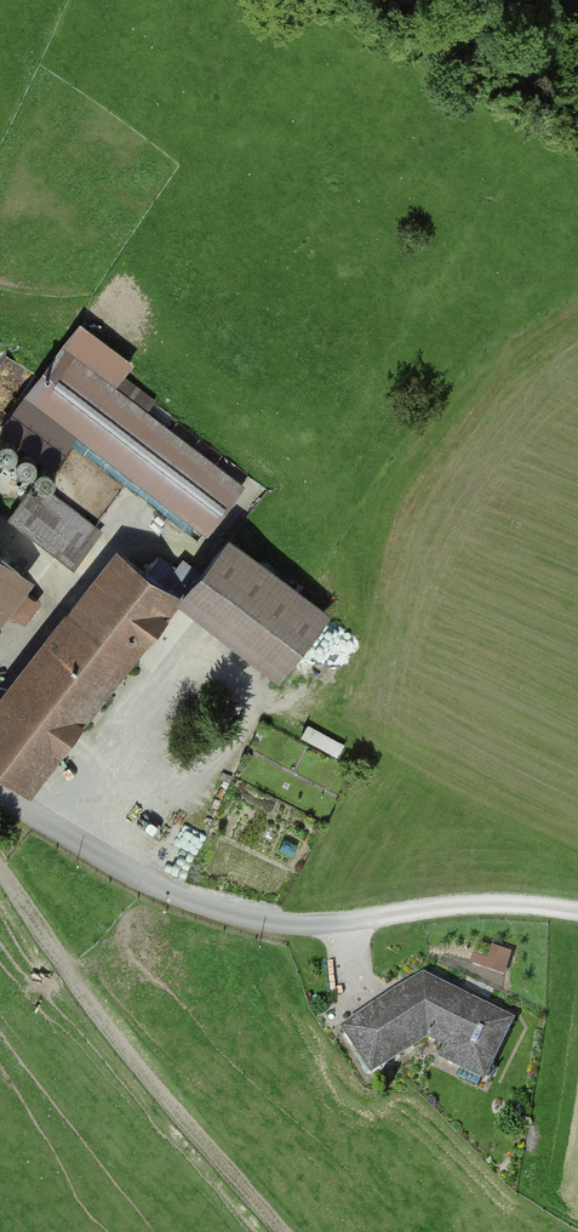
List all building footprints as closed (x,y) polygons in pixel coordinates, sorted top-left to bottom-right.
[(214,544),(258,486),(63,339),(19,397),(214,544)] [(42,478),(12,517),(76,566),(106,528),(42,478)] [(229,538),(178,595),(276,681),(327,624),(229,538)] [(0,697),(0,779),(23,797),(178,595),(116,548),(0,697)] [(0,559),(0,621),(30,583),(0,559)] [(13,608),(27,618),(42,599),(28,589),(13,608)] [(425,1042),(489,1073),(514,1020),(424,976),(341,1028),(371,1076),(425,1042)]
